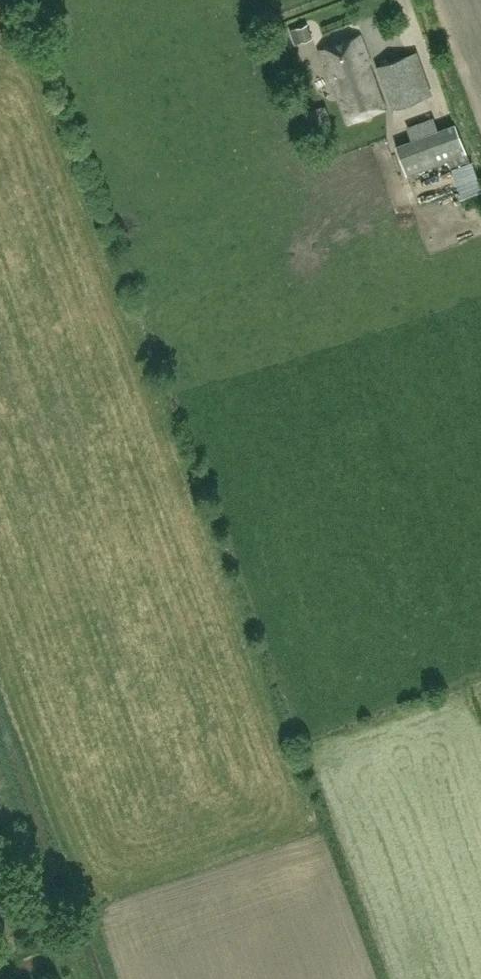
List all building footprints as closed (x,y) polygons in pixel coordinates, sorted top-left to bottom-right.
[(306,25),(291,31),(295,42),(310,37),(306,25)] [(360,35),(320,50),(347,124),(386,109),(369,63),(370,63),(360,35)] [(377,66),(392,109),(422,98),(407,55),(377,66)] [(466,152),(455,123),(395,146),(407,175),(447,160),(450,169),(470,161),(466,152)]
